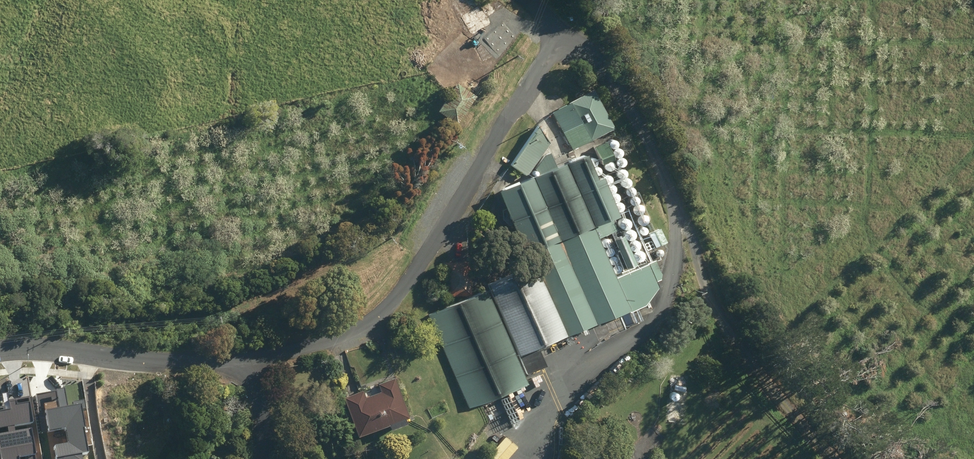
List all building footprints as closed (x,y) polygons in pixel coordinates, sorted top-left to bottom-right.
[(439,113),(459,126),(478,97),(458,84),(439,113)] [(553,113),(574,152),(616,130),(595,91),(553,113)] [(513,166),(528,177),(551,144),(540,127),(513,166)] [(595,148),(604,165),(616,159),(608,142),(595,148)] [(533,251),(571,337),(628,311),(633,324),(643,320),(639,309),(647,305),(660,288),(658,282),(661,280),(662,276),(656,262),(618,279),(601,239),(619,231),(614,219),(619,217),(603,179),(601,180),(598,172),(594,173),(586,156),(529,181),(532,188),(509,198),(512,205),(511,206),(531,252),(533,251)] [(649,235),(656,250),(669,244),(662,229),(649,235)] [(616,241),(628,271),(638,266),(626,237),(616,241)] [(445,264),(446,298),(473,297),(472,263),(445,264)] [(522,357),(527,368),(540,362),(539,358),(543,348),(569,337),(538,265),(490,286),(521,358),(522,357)] [(429,317),(471,410),(529,384),(487,290),(429,317)] [(383,393),(367,399),(364,391),(345,398),(360,438),(391,426),(393,432),(410,425),(408,420),(411,419),(399,387),(397,380),(380,386),(383,393)] [(57,458),(82,458),(81,454),(89,452),(84,427),(86,427),(83,409),(86,408),(85,399),(73,401),(73,404),(68,405),(65,387),(56,389),(57,391),(37,394),(44,430),(67,426),(70,444),(55,447),(57,458)] [(20,458),(24,457),(25,458),(37,458),(31,428),(15,431),(14,425),(33,422),(29,397),(9,400),(7,392),(3,393),(5,406),(0,407),(0,458),(20,458)]
